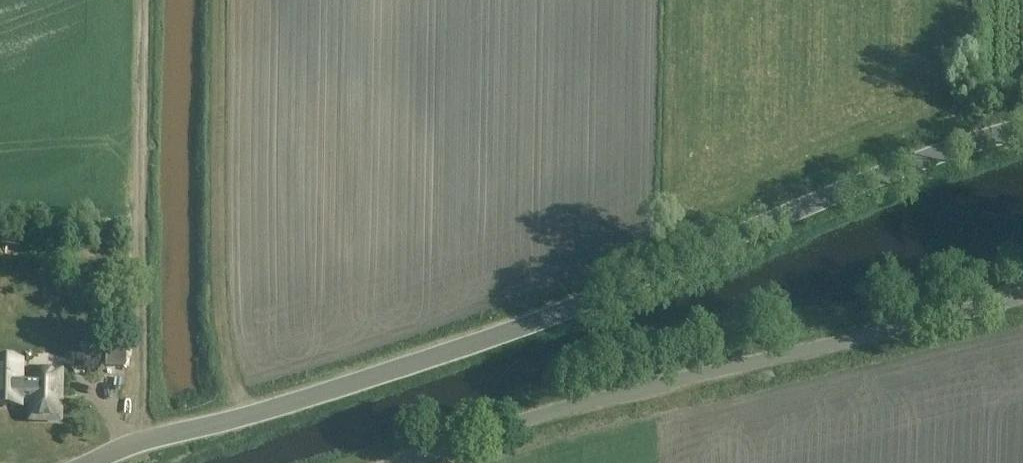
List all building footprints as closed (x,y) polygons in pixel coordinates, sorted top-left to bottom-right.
[(108,348),(107,364),(124,365),(125,349),(108,348)] [(31,418),(58,419),(59,373),(27,373),(27,387),(32,387),(31,418)] [(19,387),(19,375),(0,375),(0,387),(19,387)]
